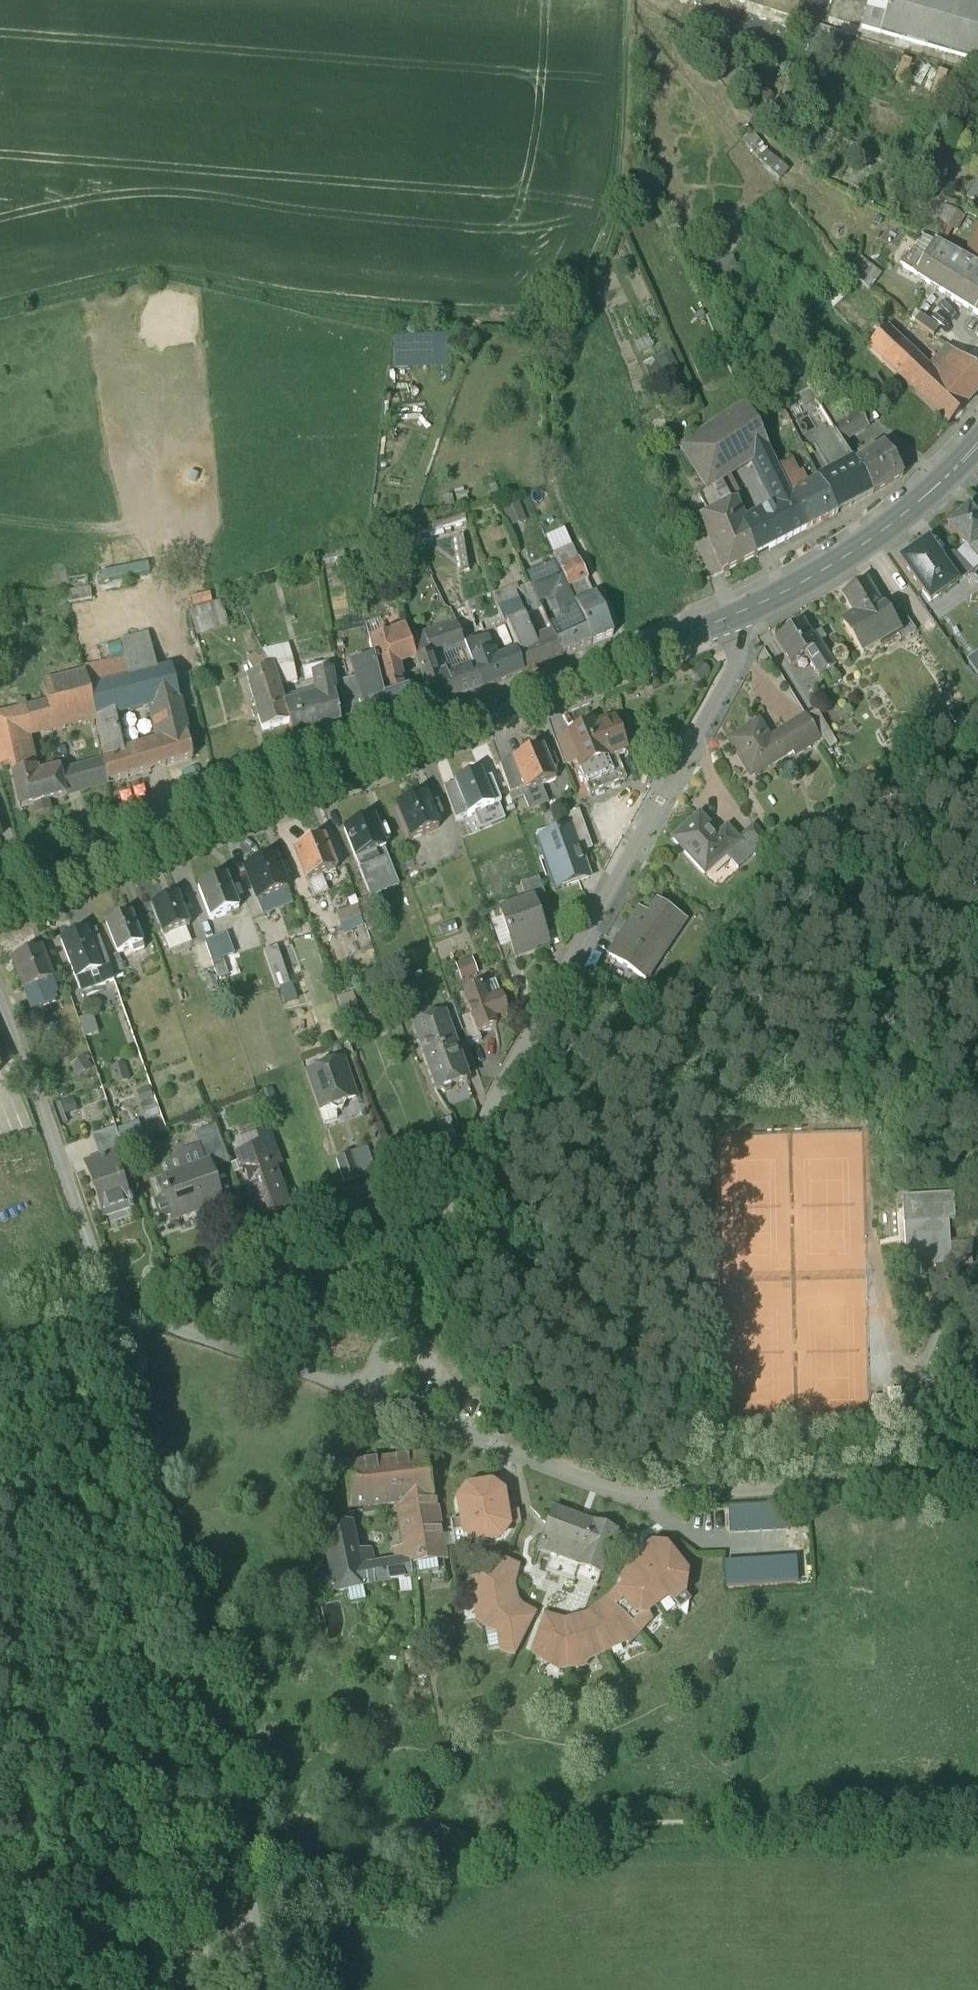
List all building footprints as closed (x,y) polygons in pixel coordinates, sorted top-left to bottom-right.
[(858,47),(877,52),(892,0),(871,0),(858,47)] [(907,0),(892,0),(877,52),(969,79),(977,81),(977,20),(907,0)] [(969,79),(966,90),(977,93),(977,81),(969,79)] [(925,175),(911,200),(936,215),(944,200),(934,195),(941,184),(925,175)] [(931,238),(952,251),(960,237),(939,224),(931,238)] [(973,283),(975,279),(977,281),(977,254),(965,279),(973,283)] [(975,285),(973,283),(965,279),(932,261),(925,272),(913,294),(948,315),(959,297),(977,308),(977,286),(975,285)] [(903,288),(913,294),(925,272),(915,267),(903,288)] [(959,297),(948,315),(977,333),(977,308),(959,297)] [(919,392),(925,397),(929,392),(881,350),(865,365),(895,396),(897,395),(909,383),(919,392)] [(439,361),(390,362),(390,389),(439,388),(439,361)] [(929,392),(965,422),(977,407),(977,391),(949,369),(929,392)] [(642,385),(650,402),(675,390),(667,373),(642,385)] [(909,383),(897,395),(908,404),(919,392),(909,383)] [(919,392),(908,404),(920,415),(931,403),(925,397),(919,392)] [(929,392),(925,397),(931,403),(960,429),(965,422),(929,392)] [(859,404),(867,417),(882,408),(874,395),(859,404)] [(804,403),(830,445),(839,439),(813,397),(804,403)] [(960,429),(931,403),(920,415),(948,442),(960,429)] [(717,438),(743,421),(732,404),(706,422),(717,438)] [(867,417),(856,424),(870,444),(880,436),(867,417)] [(717,438),(678,464),(704,504),(704,505),(719,496),(725,492),(751,475),(766,466),(750,434),(743,421),(717,438)] [(839,439),(830,445),(839,458),(865,442),(856,429),(839,439)] [(830,445),(812,457),(830,490),(851,479),(839,458),(830,445)] [(881,460),(851,479),(870,509),(900,490),(881,460)] [(766,466),(751,475),(774,522),(789,515),(788,513),(773,480),(766,466)] [(795,489),(787,473),(773,480),(788,513),(805,504),(797,488),(795,489)] [(830,490),(817,497),(833,528),(870,509),(851,479),(830,490)] [(736,510),(725,492),(719,496),(730,517),(732,516),(732,517),(736,516),(734,511),(736,510)] [(704,504),(695,510),(706,530),(730,517),(719,496),(704,505),(704,504)] [(805,504),(788,513),(789,515),(803,545),(833,528),(817,497),(805,504)] [(495,501),(484,506),(490,518),(501,513),(495,501)] [(465,511),(455,515),(458,522),(467,519),(465,511)] [(450,514),(443,515),(445,530),(452,529),(450,514)] [(774,522),(741,538),(754,571),(803,545),(789,515),(774,522)] [(732,517),(732,516),(730,517),(706,530),(698,534),(721,588),(754,571),(741,538),(732,517)] [(515,519),(502,525),(511,544),(525,538),(515,519)] [(964,523),(943,543),(959,559),(965,565),(974,556),(977,552),(977,538),(964,523)] [(419,547),(421,555),(465,543),(463,535),(419,547)] [(544,558),(550,571),(569,562),(563,550),(544,558)] [(455,554),(461,587),(468,585),(462,553),(455,554)] [(974,556),(965,565),(977,578),(977,577),(977,559),(974,556)] [(924,557),(898,576),(920,606),(931,599),(938,609),(953,598),(938,576),(924,557)] [(959,559),(950,568),(968,587),(977,578),(965,565),(959,559)] [(554,579),(558,586),(577,577),(569,562),(550,571),(554,579)] [(319,574),(323,588),(346,582),(342,568),(319,574)] [(950,568),(938,576),(953,598),(968,587),(950,568)] [(577,577),(558,586),(565,604),(579,598),(585,595),(577,577)] [(554,579),(531,588),(542,614),(549,611),(553,613),(560,629),(574,623),(572,619),(565,604),(558,586),(554,579)] [(592,610),(585,596),(585,595),(579,598),(586,613),(572,619),(574,623),(590,658),(611,649),(592,610)] [(885,632),(863,597),(839,612),(851,631),(840,638),(860,670),(877,660),(872,652),(889,642),(890,641),(885,632)] [(528,601),(511,607),(514,618),(516,617),(522,631),(538,624),(528,601)] [(510,605),(490,612),(501,640),(504,639),(517,668),(534,662),(531,653),(522,631),(516,617),(514,618),(511,607),(510,605)] [(218,622),(188,632),(195,652),(225,642),(218,622)] [(574,623),(560,629),(561,632),(559,637),(557,638),(556,641),(548,645),(548,646),(560,671),(590,658),(574,623)] [(912,646),(896,623),(885,632),(890,641),(889,642),(898,655),(912,646)] [(799,636),(772,654),(787,678),(802,670),(818,659),(813,650),(809,653),(799,636)] [(455,642),(427,651),(433,671),(462,662),(462,661),(460,656),(455,642)] [(496,666),(510,662),(505,643),(492,646),(496,666)] [(403,645),(367,658),(368,663),(372,678),(379,704),(400,696),(394,680),(413,674),(407,657),(403,645)] [(548,646),(531,653),(534,662),(517,668),(515,669),(521,687),(560,671),(548,646)] [(481,648),(472,652),(474,656),(483,653),(481,648)] [(83,692),(87,706),(169,686),(161,653),(122,662),(124,672),(80,683),(83,692)] [(423,653),(409,657),(407,657),(413,674),(414,676),(428,671),(429,673),(429,672),(429,671),(428,671),(423,653)] [(469,658),(462,661),(462,662),(467,676),(488,668),(483,653),(474,656),(469,658)] [(818,659),(802,670),(815,691),(819,689),(830,682),(832,681),(818,659)] [(291,678),(286,662),(260,668),(269,682),(271,682),(277,702),(295,697),(291,678)] [(429,672),(429,673),(437,695),(445,692),(446,694),(471,686),(467,676),(462,662),(433,671),(429,672)] [(962,675),(976,696),(977,694),(977,664),(962,675)] [(260,668),(245,676),(252,690),(269,682),(260,668)] [(514,669),(492,677),(488,668),(467,676),(471,686),(472,686),(479,704),(521,687),(515,669),(514,669)] [(471,686),(446,694),(445,692),(437,695),(429,673),(428,671),(414,676),(430,721),(479,704),(472,686),(471,686)] [(404,707),(381,715),(379,704),(372,678),(351,682),(354,693),(363,728),(365,739),(409,728),(404,707)] [(327,679),(301,685),(303,698),(312,696),(312,692),(329,688),(327,679)] [(271,682),(269,682),(252,690),(245,693),(261,746),(287,739),(282,721),(277,702),(271,682)] [(830,682),(819,689),(826,699),(836,692),(830,682)] [(142,765),(121,771),(112,731),(161,719),(176,715),(169,686),(87,706),(88,711),(89,711),(93,733),(92,733),(103,780),(102,780),(106,800),(148,787),(142,765)] [(315,712),(282,721),(287,739),(292,758),(318,751),(315,744),(338,738),(329,688),(312,692),(312,696),(315,712)] [(27,727),(88,711),(87,706),(83,692),(22,707),(27,727)] [(344,733),(363,728),(354,693),(338,698),(344,733)] [(400,696),(379,704),(381,715),(404,707),(400,696)] [(88,711),(27,727),(0,734),(0,743),(8,782),(29,778),(23,751),(70,739),(92,733),(93,733),(89,711),(88,711)] [(176,715),(161,719),(167,757),(168,762),(186,757),(176,715)] [(814,725),(803,732),(817,754),(827,747),(814,725)] [(954,726),(946,732),(954,744),(963,738),(954,726)] [(803,732),(778,748),(789,766),(791,769),(817,754),(803,732)] [(611,735),(594,742),(606,770),(614,767),(622,763),(611,735)] [(592,738),(564,750),(564,752),(573,774),(577,783),(605,771),(606,771),(606,770),(594,742),(592,738)] [(756,738),(726,756),(748,792),(789,766),(778,748),(766,755),(756,738)] [(8,782),(0,743),(0,785),(8,782)] [(564,752),(554,756),(562,779),(573,774),(564,752)] [(167,757),(142,765),(148,787),(164,783),(159,765),(168,762),(167,757)] [(168,762),(159,765),(164,783),(190,775),(186,757),(168,762)] [(541,761),(511,773),(511,774),(523,802),(531,821),(547,815),(540,799),(554,793),(550,783),(556,781),(551,769),(545,772),(541,761)] [(612,787),(585,798),(584,794),(582,795),(588,808),(594,805),(596,807),(603,805),(603,801),(609,799),(612,801),(618,798),(619,795),(625,792),(614,767),(606,770),(606,771),(605,771),(612,787)] [(511,774),(498,779),(508,807),(523,802),(511,774)] [(29,778),(8,782),(10,791),(10,792),(31,788),(29,778)] [(82,785),(75,787),(78,809),(106,801),(105,800),(106,800),(102,780),(82,785)] [(0,785),(0,786),(2,793),(10,791),(8,782),(0,785)] [(75,787),(33,798),(31,788),(10,792),(17,825),(64,813),(78,809),(75,787)] [(479,788),(454,797),(467,829),(476,826),(492,819),(489,811),(495,809),(490,796),(484,799),(479,788)] [(454,797),(442,802),(454,834),(467,829),(454,797)] [(423,809),(394,822),(407,852),(436,840),(433,832),(439,829),(435,817),(428,820),(423,809)] [(492,819),(476,826),(482,842),(499,836),(492,819)] [(578,824),(566,828),(570,840),(571,840),(579,863),(590,859),(578,824)] [(715,849),(696,828),(671,852),(703,887),(723,869),(735,882),(755,864),(741,848),(735,854),(724,841),(715,849)] [(373,830),(343,843),(366,904),(395,893),(383,861),(384,861),(373,830)] [(751,839),(741,848),(755,864),(765,855),(751,839)] [(570,840),(538,852),(555,900),(588,888),(579,863),(571,840),(570,840)] [(322,851),(293,863),(304,894),(324,886),(334,882),(331,874),(336,872),(332,862),(327,864),(322,851)] [(273,871),(243,883),(255,914),(285,902),(281,893),(288,891),(284,881),(278,883),(273,871)] [(304,894),(303,894),(309,911),(330,903),(324,886),(304,894)] [(537,889),(520,895),(527,914),(533,912),(539,928),(550,924),(537,889)] [(224,891),(197,902),(209,932),(236,922),(224,891)] [(175,910),(150,921),(162,950),(187,940),(175,910)] [(368,910),(356,914),(367,944),(379,939),(368,910)] [(527,914),(500,924),(516,969),(536,962),(533,955),(547,950),(539,928),(533,912),(527,914)] [(355,914),(333,921),(339,936),(360,927),(355,914)] [(655,915),(646,928),(638,923),(606,970),(643,994),(683,933),(655,915)] [(142,957),(130,929),(105,939),(117,967),(132,961),(142,957)] [(109,981),(96,944),(86,948),(100,985),(109,981)] [(104,993),(86,947),(62,956),(80,1003),(104,993)] [(217,951),(204,955),(211,975),(223,970),(217,951)] [(204,955),(203,953),(189,958),(196,979),(209,975),(204,955)] [(142,957),(132,961),(134,966),(144,962),(142,957)] [(288,997),(276,960),(263,965),(276,1001),(288,997)] [(39,964),(12,975),(24,1004),(49,994),(51,993),(39,964)] [(117,967),(106,972),(109,981),(111,988),(123,983),(117,967)] [(109,981),(100,985),(104,993),(105,997),(113,994),(111,988),(109,981)] [(49,994),(24,1004),(32,1025),(34,1024),(32,1019),(55,1010),(49,994)] [(487,1012),(482,997),(464,1004),(471,1024),(478,1043),(480,1043),(496,1037),(494,1031),(508,1026),(501,1007),(487,1012)] [(453,1020),(444,1024),(445,1028),(452,1045),(461,1042),(457,1029),(453,1020)] [(436,1028),(433,1024),(426,1027),(426,1032),(414,1036),(437,1100),(441,1099),(445,1103),(452,1100),(452,1095),(467,1089),(452,1045),(445,1028),(440,1030),(438,1027),(436,1028)] [(471,1024),(457,1029),(461,1042),(466,1054),(482,1048),(480,1043),(478,1043),(471,1024)] [(93,1025),(79,1029),(85,1046),(99,1042),(93,1025)] [(81,1068),(68,1077),(77,1090),(90,1080),(81,1068)] [(342,1068),(304,1081),(318,1119),(329,1115),(330,1116),(335,1119),(341,1117),(344,1111),(344,1110),(355,1106),(342,1068)] [(121,1071),(105,1077),(112,1095),(128,1089),(121,1071)] [(146,1097),(132,1102),(136,1114),(150,1109),(146,1097)] [(222,1108),(218,1099),(205,1105),(210,1114),(222,1108)] [(264,1102),(258,1104),(261,1114),(267,1112),(264,1102)] [(329,1115),(318,1119),(322,1131),(335,1127),(335,1119),(330,1116),(329,1115)] [(137,1130),(114,1139),(114,1140),(121,1159),(145,1150),(137,1130)] [(213,1134),(193,1141),(204,1173),(206,1171),(209,1179),(227,1173),(213,1134)] [(441,1153),(433,1135),(424,1139),(432,1157),(441,1153)] [(114,1140),(91,1148),(100,1172),(112,1168),(115,1176),(126,1172),(121,1159),(114,1140)] [(269,1140),(256,1145),(259,1155),(261,1155),(268,1177),(280,1172),(269,1140)] [(259,1155),(237,1163),(251,1204),(259,1224),(282,1216),(268,1177),(261,1155),(259,1155)] [(350,1162),(335,1168),(343,1190),(358,1185),(350,1162)] [(100,1172),(86,1177),(103,1224),(126,1216),(128,1222),(131,1221),(130,1219),(132,1219),(130,1211),(127,1212),(115,1176),(112,1168),(100,1172)] [(204,1173),(154,1190),(160,1208),(167,1206),(174,1227),(198,1219),(197,1215),(219,1207),(215,1196),(209,1179),(206,1171),(204,1173)] [(227,1173),(209,1179),(215,1196),(232,1190),(227,1173)] [(259,1224),(251,1204),(239,1208),(247,1231),(260,1226),(259,1224)] [(167,1206),(160,1208),(167,1229),(174,1227),(167,1206)] [(950,1209),(899,1212),(900,1239),(909,1239),(910,1260),(917,1259),(918,1263),(919,1280),(948,1278),(947,1264),(945,1237),(952,1236),(950,1209)] [(947,1264),(948,1278),(967,1277),(966,1263),(947,1264)] [(426,1462),(346,1472),(349,1513),(399,1507),(432,1503),(426,1462)] [(465,1494),(457,1505),(459,1524),(461,1540),(474,1548),(498,1545),(505,1534),(500,1499),(489,1491),(465,1494)] [(377,1568),(358,1571),(362,1589),(373,1586),(443,1577),(432,1503),(399,1507),(405,1562),(377,1568)] [(729,1515),(730,1539),(788,1536),(787,1512),(729,1515)] [(615,1537),(593,1529),(592,1531),(553,1516),(553,1514),(552,1513),(537,1555),(577,1570),(576,1572),(599,1580),(615,1537)] [(459,1524),(450,1525),(454,1551),(474,1548),(461,1540),(459,1524)] [(351,1527),(321,1532),(333,1595),(347,1593),(358,1590),(362,1589),(358,1571),(355,1553),(351,1527)] [(373,1550),(355,1553),(358,1571),(377,1568),(373,1550)] [(651,1551),(628,1569),(621,1589),(624,1593),(617,1598),(633,1619),(644,1619),(645,1618),(668,1602),(671,1606),(672,1606),(682,1598),(683,1597),(682,1596),(684,1579),(664,1553),(651,1551)] [(577,1570),(537,1555),(536,1556),(537,1557),(533,1568),(534,1568),(536,1561),(548,1565),(545,1574),(573,1585),(574,1583),(595,1591),(599,1580),(576,1572),(577,1570)] [(723,1569),(725,1593),(796,1588),(794,1564),(723,1569)] [(534,1623),(511,1612),(510,1591),(514,1572),(504,1568),(477,1572),(472,1589),(477,1623),(483,1627),(484,1634),(496,1638),(498,1652),(515,1660),(534,1623)] [(358,1590),(347,1593),(348,1601),(354,1600),(359,1598),(358,1590)] [(587,1624),(563,1630),(542,1624),(529,1657),(558,1674),(582,1672),(586,1667),(586,1662),(591,1662),(620,1648),(621,1645),(628,1648),(649,1626),(645,1618),(644,1619),(633,1619),(617,1598),(608,1609),(587,1624)] [(682,1598),(672,1606),(678,1614),(689,1606),(682,1598)]
